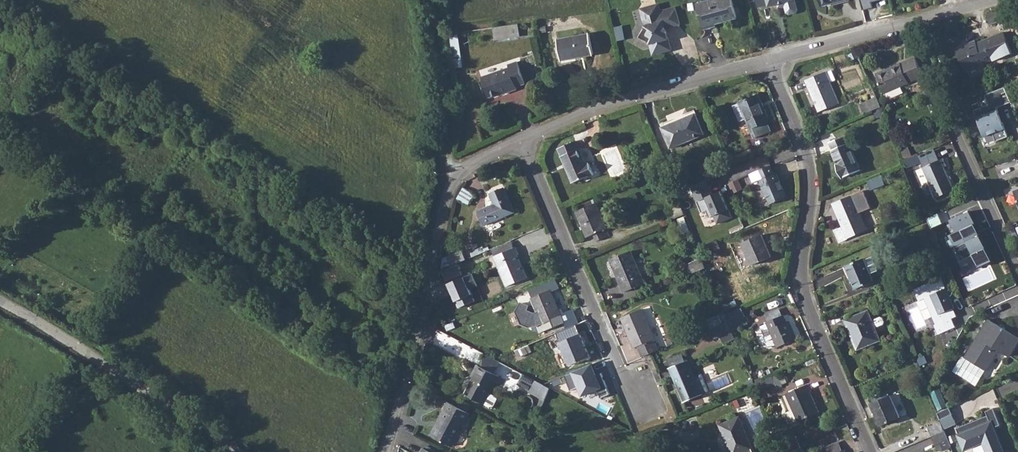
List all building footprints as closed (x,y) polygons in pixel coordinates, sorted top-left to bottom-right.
[(645,26),(639,37),(650,44),(653,55),(672,50),(666,28),(680,24),(675,7),(661,11),(659,4),(656,5),(655,0),(643,0),(645,7),(641,8),(645,26)] [(737,18),(732,0),(711,0),(698,4),(704,27),(716,24),(737,18)] [(759,7),(769,5),(769,7),(778,4),(779,8),(785,6),(787,13),(790,15),(796,13),(798,10),(795,0),(757,0),(759,7)] [(864,11),(874,9),(873,2),(882,0),(861,0),(864,11)] [(518,23),(494,27),(495,39),(520,36),(518,23)] [(622,25),(615,27),(618,41),(625,39),(622,25)] [(458,32),(450,34),(454,68),(463,67),(458,32)] [(1013,53),(1004,32),(977,43),(969,47),(968,44),(968,45),(957,50),(966,71),(993,59),(994,61),(1013,53)] [(561,61),(593,56),(589,33),(558,38),(561,61)] [(884,93),(924,76),(915,57),(876,74),(884,93)] [(525,84),(518,61),(508,65),(509,67),(482,77),(489,97),(502,93),(501,92),(507,90),(508,92),(517,89),(517,87),(525,84)] [(839,103),(826,72),(806,80),(819,112),(839,103)] [(1012,102),(1005,87),(985,95),(989,104),(974,110),(985,137),(993,133),(996,141),(1009,137),(998,108),(1012,102)] [(758,94),(740,102),(740,103),(747,119),(751,129),(755,138),(771,131),(768,123),(770,122),(758,94)] [(861,105),(864,114),(881,107),(877,98),(861,105)] [(747,119),(740,103),(733,105),(740,122),(747,119)] [(704,134),(696,113),(662,127),(671,148),(704,134)] [(860,170),(846,136),(830,142),(833,150),(839,164),(836,165),(842,178),(860,170)] [(576,141),(558,148),(573,183),(594,174),(590,163),(586,165),(576,141)] [(942,161),(922,171),(934,202),(953,194),(944,171),(946,169),(942,161)] [(903,170),(905,174),(918,168),(915,162),(902,168),(903,170)] [(787,197),(777,173),(774,174),(771,165),(751,174),(754,183),(761,180),(771,204),(787,197)] [(883,175),(868,180),(872,190),(886,185),(883,175)] [(740,179),(730,184),(734,193),(744,189),(740,179)] [(714,194),(710,187),(694,194),(702,213),(707,211),(710,218),(714,216),(718,223),(732,217),(721,191),(714,194)] [(475,194),(463,188),(457,198),(468,205),(475,194)] [(515,212),(504,188),(491,194),(495,204),(479,211),(485,225),(515,212)] [(843,227),(835,231),(840,242),(867,230),(857,205),(864,202),(860,192),(833,203),(843,227)] [(579,206),(580,210),(596,203),(594,200),(579,206)] [(609,236),(596,203),(580,210),(577,211),(588,237),(594,234),(596,241),(609,236)] [(679,205),(670,208),(671,211),(668,212),(671,219),(683,214),(679,205)] [(969,211),(950,220),(956,232),(950,235),(961,260),(974,255),(980,267),(992,261),(969,211)] [(938,213),(928,218),(932,228),(943,223),(938,213)] [(772,257),(762,235),(743,243),(753,265),(772,257)] [(722,249),(718,240),(706,245),(710,254),(722,249)] [(495,256),(514,248),(511,242),(492,249),(495,256)] [(516,247),(514,248),(495,256),(494,256),(507,286),(527,278),(523,268),(521,268),(516,256),(519,254),(516,247)] [(451,266),(466,260),(462,250),(447,257),(451,265),(451,266)] [(644,283),(630,251),(611,260),(625,292),(644,283)] [(451,265),(447,257),(443,258),(442,269),(451,265)] [(864,260),(864,259),(845,266),(855,289),(874,281),(870,274),(878,271),(872,257),(864,260)] [(685,266),(689,275),(705,269),(702,259),(685,266)] [(459,264),(443,271),(446,280),(462,274),(459,264)] [(478,286),(472,272),(443,284),(452,303),(455,302),(457,307),(473,300),(469,290),(478,286)] [(566,322),(553,291),(561,288),(557,279),(530,290),(533,298),(532,298),(537,312),(536,312),(529,310),(531,305),(522,301),(517,311),(522,324),(531,327),(538,325),(540,332),(566,322)] [(939,281),(913,292),(918,303),(923,301),(934,327),(933,328),(937,337),(953,330),(949,321),(953,319),(950,312),(952,311),(939,281)] [(638,346),(642,357),(659,350),(642,309),(622,317),(626,327),(628,327),(633,340),(631,340),(635,348),(638,346)] [(872,320),(868,311),(845,320),(857,349),(880,340),(875,328),(884,324),(885,322),(883,318),(881,317),(872,320)] [(769,328),(776,343),(780,350),(798,343),(791,326),(788,327),(784,320),(783,321),(770,327),(769,328)] [(1004,358),(1015,340),(984,323),(962,362),(984,372),(995,353),(1004,358)] [(730,325),(715,331),(719,341),(734,334),(730,325)] [(570,365),(589,357),(580,335),(561,343),(570,365)] [(532,352),(529,345),(515,350),(518,357),(532,352)] [(475,362),(481,354),(473,348),(467,356),(475,362)] [(590,364),(563,375),(569,392),(577,389),(580,397),(597,390),(600,398),(608,395),(600,374),(595,376),(590,364)] [(499,376),(478,365),(470,378),(472,379),(465,394),(492,408),(498,398),(490,393),(499,376)] [(702,398),(689,365),(673,373),(686,405),(702,398)] [(541,409),(550,388),(523,374),(517,384),(530,391),(530,392),(541,398),(537,407),(541,409)] [(763,387),(779,382),(777,376),(761,380),(763,387)] [(791,425),(798,422),(818,414),(810,394),(811,393),(808,386),(787,395),(793,410),(786,413),(791,425)] [(933,395),(940,408),(947,404),(941,391),(933,395)] [(452,447),(470,413),(449,402),(431,435),(452,447)] [(899,425),(890,403),(871,411),(880,432),(899,425)] [(947,409),(935,414),(938,421),(950,416),(947,409)] [(952,429),(960,450),(980,443),(983,451),(998,451),(989,429),(996,427),(989,410),(982,413),(984,417),(952,429)] [(740,422),(720,430),(729,451),(752,451),(753,451),(740,422)] [(928,437),(930,442),(943,437),(941,431),(928,437)] [(934,451),(947,446),(943,437),(930,442),(934,451)] [(779,446),(781,451),(793,451),(798,450),(794,439),(779,446)]
